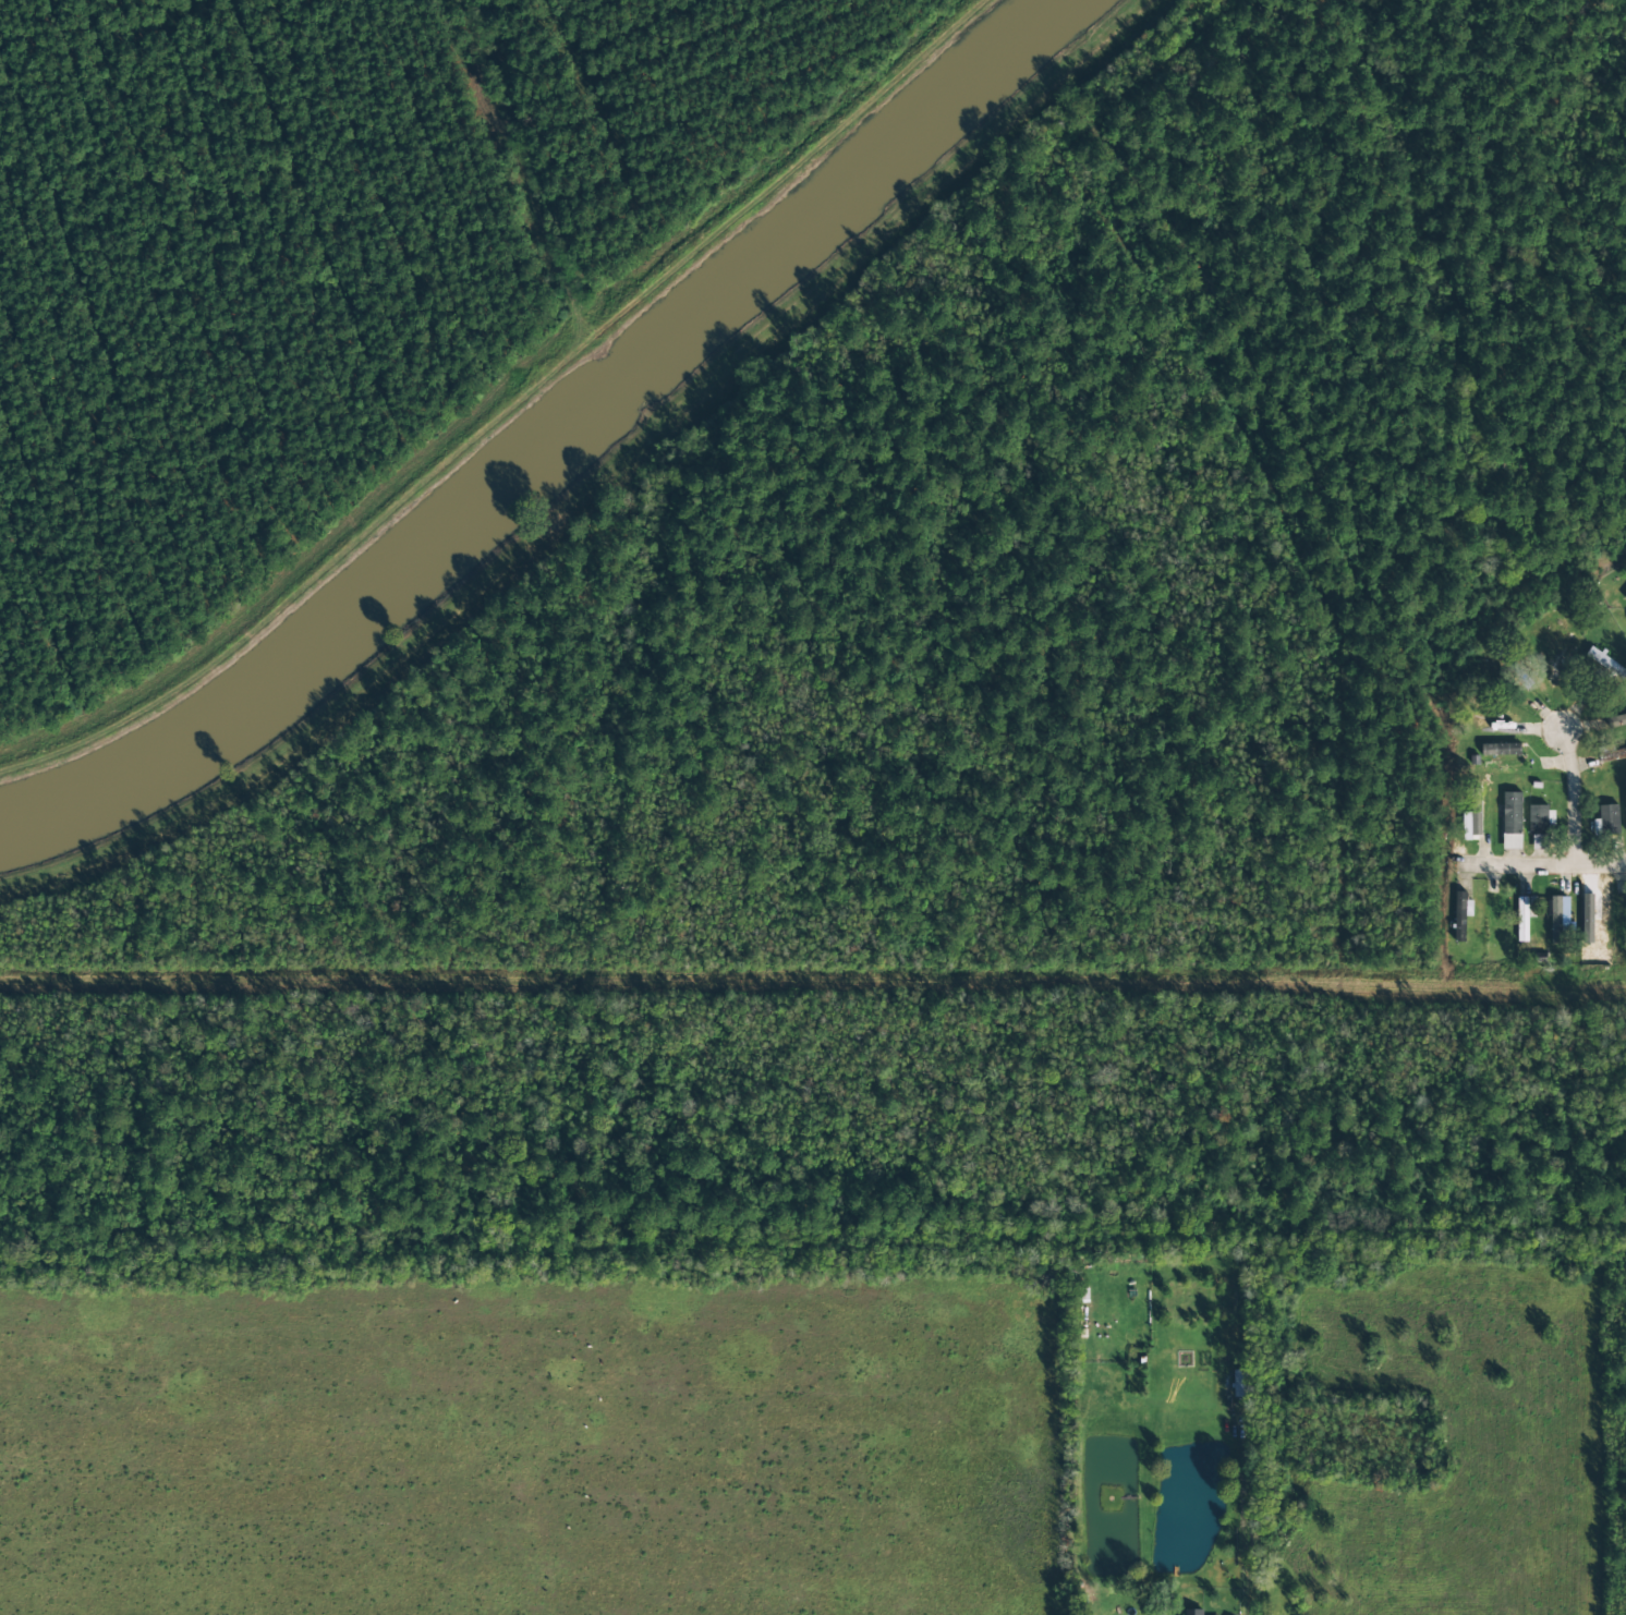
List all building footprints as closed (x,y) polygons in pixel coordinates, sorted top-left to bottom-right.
[(1625,673),(1625,669),(1601,656),(1602,653),(1590,646),(1584,659),(1623,678),(1625,673)] [(1602,754),(1604,763),(1625,758),(1625,749),(1602,754)] [(1521,793),(1502,793),(1503,835),(1522,835),(1521,793)] [(1528,834),(1547,835),(1548,806),(1529,805),(1528,834)] [(1600,834),(1620,833),(1618,805),(1599,806),(1600,834)] [(1465,942),(1465,916),(1472,917),(1472,901),(1465,901),(1465,892),(1455,892),(1454,942),(1465,942)] [(1561,897),(1550,897),(1551,944),(1568,944),(1568,917),(1562,917),(1561,897)] [(1233,1398),(1251,1398),(1251,1371),(1233,1371),(1233,1398)]
